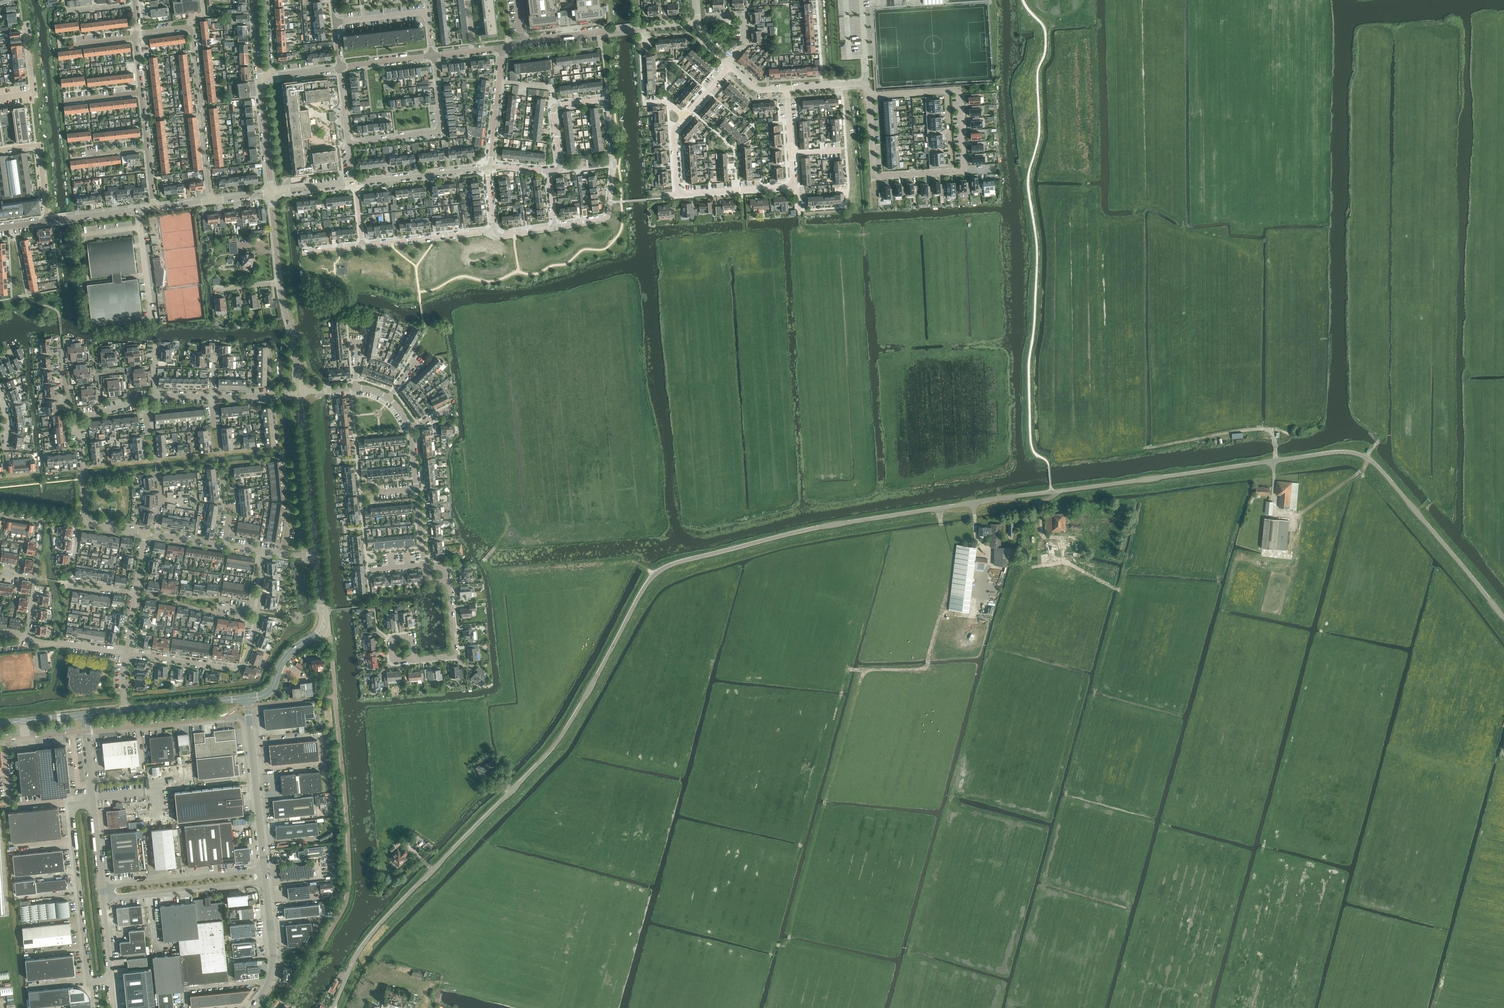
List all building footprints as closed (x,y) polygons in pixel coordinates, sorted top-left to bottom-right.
[(150,1),(151,9),(152,18),(168,16),(167,7),(159,8),(158,0),(151,1),(150,1)] [(180,2),(173,2),(174,15),(200,11),(199,0),(180,0),(180,2)] [(483,3),(484,13),(485,15),(486,29),(483,30),(480,30),(480,32),(481,37),(484,36),(486,36),(486,37),(498,35),(494,2),(494,0),(483,0),(483,3)] [(530,15),(530,16),(531,27),(560,24),(559,16),(576,14),(577,22),(606,18),(605,11),(604,5),(602,5),(601,0),(577,0),(578,8),(575,9),(564,10),(559,11),(558,4),(556,4),(555,0),(528,0),(530,15)] [(673,4),(674,14),(679,14),(679,8),(682,8),(681,0),(679,0),(678,0),(678,4),(673,4)] [(710,4),(713,4),(713,10),(719,9),(718,0),(710,0),(710,4)] [(719,9),(724,9),(724,3),(727,3),(727,0),(718,0),(719,9)] [(738,8),(738,0),(730,0),(730,3),(733,2),(733,8),(738,8)] [(668,15),(674,14),(673,4),(668,4),(668,1),(664,1),(665,9),(668,9),(668,15)] [(656,5),(653,5),(654,16),(659,15),(659,9),(662,9),(661,2),(656,2),(656,5)] [(232,13),(240,13),(240,10),(246,10),(246,4),(237,4),(237,9),(223,10),(224,14),(232,13)] [(648,16),(654,16),(653,5),(648,6),(648,4),(645,4),(645,10),(648,10),(648,16)] [(763,14),(763,12),(762,9),(756,9),(756,12),(750,12),(751,18),(761,17),(761,14),(763,14)] [(246,15),(230,16),(230,24),(237,24),(237,22),(247,21),(246,15)] [(761,17),(751,18),(751,23),(757,23),(757,26),(764,25),(764,22),(761,22),(761,17)] [(201,21),(201,27),(208,27),(211,26),(214,26),(216,26),(216,23),(211,24),(210,18),(203,20),(204,21),(201,21)] [(425,39),(424,31),(423,26),(423,25),(420,23),(418,26),(415,26),(416,29),(346,37),(346,36),(343,36),(345,48),(425,39)] [(752,37),(762,36),(762,31),(765,31),(765,27),(757,28),(757,31),(751,31),(752,37)] [(766,44),(766,41),(765,39),(765,38),(762,39),(762,36),(752,37),(752,42),(758,42),(758,45),(766,44)] [(686,43),(690,43),(689,38),(686,38),(686,37),(682,37),(682,38),(680,38),(681,48),(687,47),(686,43)] [(655,50),(657,52),(658,51),(659,50),(659,49),(665,49),(664,38),(658,39),(658,40),(656,40),(656,48),(655,50)] [(240,47),(236,48),(235,48),(235,52),(248,52),(247,44),(239,44),(240,47)] [(692,50),(685,57),(689,61),(696,53),(692,50)] [(746,51),(738,60),(742,63),(748,57),(746,55),(748,53),(746,51)] [(287,63),(287,60),(287,56),(291,56),(291,53),(278,54),(278,57),(277,57),(278,60),(280,60),(280,63),(287,63)] [(689,61),(693,64),(700,57),(696,53),(689,61)] [(693,64),(698,68),(704,61),(700,57),(693,64)] [(748,57),(742,63),(746,67),(754,58),(752,57),(750,59),(748,57)] [(746,67),(750,71),(756,64),(754,62),(756,60),(754,58),(746,67)] [(698,68),(702,71),(708,64),(704,61),(698,68)] [(765,77),(770,76),(770,77),(775,77),(774,62),(772,62),(772,69),(769,69),(769,70),(767,70),(765,77)] [(708,64),(702,71),(706,75),(710,71),(712,68),(708,64)] [(758,66),(756,64),(750,71),(754,74),(762,65),(760,64),(758,66)] [(236,68),(240,68),(241,73),(249,73),(248,66),(240,67),(240,65),(236,65),(236,68)] [(762,65),(754,74),(759,78),(764,71),(762,69),(764,67),(763,67),(762,65)] [(241,82),(241,81),(241,80),(249,79),(249,73),(241,73),(241,79),(236,79),(236,82),(241,82)] [(327,77),(283,82),(289,140),(290,140),(294,175),(303,174),(338,170),(337,164),(337,160),(336,148),(310,151),(308,138),(311,137),(308,109),(306,109),(305,103),(330,100),(327,77)] [(693,79),(690,83),(697,90),(700,86),(693,79)] [(239,98),(249,97),(248,91),(244,91),(244,88),(248,88),(247,82),(237,83),(239,98)] [(686,88),(693,94),(697,90),(690,83),(686,88)] [(727,95),(728,94),(734,87),(730,83),(727,86),(726,86),(721,91),(727,95)] [(734,87),(728,94),(732,98),(738,91),(734,87)] [(682,92),(690,98),(693,94),(686,88),(682,92)] [(732,98),(736,101),(742,94),(738,91),(732,98)] [(679,96),(686,102),(690,98),(682,92),(679,96)] [(974,94),(971,94),(971,97),(968,97),(969,104),(981,103),(980,96),(978,96),(978,93),(974,94)] [(736,101),(740,105),(746,98),(742,94),(736,101)] [(682,106),(686,102),(679,96),(675,100),(673,102),(678,106),(680,104),(682,106)] [(934,96),(925,97),(925,100),(928,100),(929,106),(941,105),(940,99),(934,99),(934,96)] [(721,104),(714,98),(710,102),(718,108),(721,104)] [(746,98),(740,105),(744,109),(750,101),(746,98)] [(835,99),(835,98),(830,99),(831,111),(833,111),(833,107),(836,107),(836,105),(839,105),(838,99),(835,99)] [(799,102),(799,112),(802,112),(803,109),(809,108),(808,100),(803,100),(803,101),(799,102)] [(707,106),(714,112),(718,108),(710,102),(707,106)] [(661,110),(661,105),(650,106),(650,113),(654,113),(654,116),(664,116),(664,110),(661,110)] [(935,112),(941,111),(941,105),(929,106),(929,111),(926,112),(926,115),(935,114),(935,112)] [(970,116),(982,115),(981,108),(979,108),(978,105),(972,106),(972,109),(969,109),(970,116)] [(711,116),(714,112),(707,106),(703,110),(711,116)] [(0,108),(0,145),(30,141),(25,107),(14,108),(14,109),(8,110),(7,107),(0,108)] [(707,120),(711,116),(703,110),(700,114),(707,120)] [(942,123),(941,117),(935,117),(935,114),(926,115),(927,118),(930,118),(930,124),(942,123)] [(665,122),(664,116),(654,116),(655,122),(652,122),(652,125),(658,125),(658,122),(665,122)] [(979,120),(979,117),(973,118),(973,121),(971,121),(971,123),(970,123),(970,128),(973,128),(973,129),(977,128),(977,127),(982,127),(982,120),(979,120)] [(692,122),(700,129),(703,124),(696,118),(692,122)] [(719,126),(723,130),(729,123),(724,119),(719,126)] [(689,126),(696,133),(700,129),(692,122),(689,126)] [(733,127),(729,123),(723,130),(727,133),(733,127)] [(770,126),(771,131),(771,132),(775,131),(780,131),(780,125),(774,126),(774,123),(766,123),(766,127),(770,126)] [(936,129),(942,129),(942,123),(930,124),(930,129),(927,129),(927,133),(936,132),(936,129)] [(467,126),(467,131),(468,137),(476,137),(475,144),(481,145),(483,127),(477,126),(477,127),(467,126)] [(696,133),(689,126),(685,130),(692,137),(696,133)] [(652,128),(652,131),(655,131),(656,137),(665,136),(665,130),(662,130),(661,127),(652,128)] [(727,133),(731,137),(737,130),(733,127),(727,133)] [(986,129),(977,129),(977,132),(971,133),(971,140),(983,139),(983,133),(986,132),(986,129)] [(687,143),(692,137),(685,130),(682,135),(686,138),(684,140),(687,143)] [(731,137),(735,140),(741,134),(737,130),(731,137)] [(771,137),(771,140),(781,139),(781,134),(775,134),(775,131),(771,132),(771,131),(767,132),(767,135),(769,135),(769,136),(770,137),(771,137)] [(931,141),(943,141),(943,134),(936,135),(936,132),(927,133),(928,136),(931,136),(931,141)] [(741,134),(735,140),(739,144),(741,142),(743,144),(749,140),(746,135),(744,136),(741,134)] [(666,142),(665,136),(656,137),(656,140),(653,140),(653,146),(660,145),(659,143),(666,142)] [(447,139),(445,140),(446,147),(448,146),(448,150),(449,158),(455,157),(454,150),(451,150),(450,146),(448,146),(447,139)] [(770,145),(770,148),(776,148),(775,145),(781,145),(781,139),(771,140),(772,145),(770,145)] [(937,147),(943,147),(943,141),(931,141),(931,147),(928,147),(929,150),(937,150),(937,147)] [(986,141),(977,141),(978,144),(971,145),(972,152),(984,151),(984,145),(987,145),(986,141)] [(663,148),(660,148),(653,148),(653,152),(654,152),(654,154),(657,154),(657,157),(667,157),(666,150),(663,151),(663,148)] [(770,155),(772,155),(772,157),(782,156),(782,151),(776,151),(776,148),(770,148),(770,151),(769,151),(769,154),(770,155)] [(932,159),(944,158),(944,152),(938,153),(937,150),(929,150),(929,154),(932,154),(932,159)] [(0,156),(0,157),(0,189),(1,199),(27,196),(30,195),(32,195),(27,157),(26,157),(26,154),(21,154),(21,153),(13,155),(14,158),(9,158),(9,156),(0,156)] [(984,156),(983,153),(978,153),(975,154),(975,157),(972,157),(973,164),(976,163),(976,164),(980,164),(980,163),(985,163),(984,156)] [(255,162),(255,160),(258,160),(257,154),(250,154),(251,160),(248,160),(248,163),(255,162)] [(380,155),(378,155),(377,155),(378,156),(379,166),(385,166),(385,158),(381,158),(380,155)] [(769,162),(769,165),(777,165),(777,162),(783,161),(782,156),(772,157),(773,162),(769,162)] [(667,163),(667,157),(657,157),(657,161),(654,161),(655,166),(661,166),(661,163),(667,163)] [(938,165),(944,165),(944,158),(932,159),(932,165),(929,165),(930,168),(939,168),(938,165)] [(777,168),(777,165),(769,165),(769,169),(773,168),(773,173),(783,173),(783,167),(777,168)] [(658,178),(668,177),(668,171),(663,171),(663,168),(655,169),(655,174),(658,174),(658,178)] [(253,171),(250,171),(250,173),(252,183),(254,182),(255,183),(255,184),(258,183),(257,174),(254,174),(253,171)] [(783,173),(773,173),(774,179),(770,179),(770,182),(778,182),(778,179),(784,178),(783,173)] [(500,185),(511,184),(510,178),(510,177),(509,176),(507,176),(502,177),(503,179),(500,179),(500,185)] [(669,183),(668,177),(658,178),(659,181),(656,181),(656,187),(662,186),(662,183),(669,183)] [(978,177),(971,177),(972,190),(978,189),(978,192),(982,192),(981,183),(978,183),(978,177)] [(196,178),(196,180),(197,190),(204,189),(203,181),(199,181),(198,180),(197,178),(196,178)] [(147,190),(146,179),(142,180),(143,184),(140,184),(141,187),(138,187),(140,198),(145,197),(144,190),(147,190)] [(963,179),(959,180),(959,181),(958,181),(958,185),(959,185),(960,190),(960,194),(970,193),(969,182),(966,182),(966,180),(964,180),(963,179)] [(994,180),(983,181),(984,193),(990,192),(990,189),(995,189),(994,180)] [(888,181),(881,181),(881,184),(879,184),(879,192),(883,192),(883,184),(888,184),(888,181)] [(944,195),(943,184),(940,184),(940,181),(933,181),(934,192),(934,194),(940,194),(940,195),(944,195)] [(914,185),(913,182),(907,183),(907,186),(906,186),(906,190),(907,190),(907,194),(907,196),(914,195),(914,194),(917,194),(917,188),(917,186),(917,185),(914,185)] [(955,182),(946,183),(947,195),(956,194),(955,182)] [(167,183),(163,184),(165,194),(171,193),(170,186),(167,186),(167,183)] [(899,184),(899,183),(895,184),(895,194),(895,196),(902,195),(905,194),(905,186),(902,186),(901,184),(899,184)] [(921,184),(922,195),(928,195),(928,198),(932,197),(931,186),(928,186),(928,184),(925,184),(925,183),(921,184)] [(122,189),(123,200),(128,199),(127,192),(131,192),(130,185),(124,186),(125,189),(122,189)] [(130,185),(131,192),(133,192),(134,198),(140,198),(138,187),(135,187),(135,185),(130,185)] [(893,200),(893,188),(890,188),(890,185),(883,186),(883,192),(879,192),(879,197),(883,197),(884,198),(890,197),(890,200),(893,200)] [(114,194),(113,187),(108,188),(108,191),(105,191),(106,202),(111,201),(111,195),(114,194)] [(113,187),(114,194),(117,194),(117,200),(123,200),(122,189),(118,189),(118,187),(113,187)] [(841,195),(835,195),(836,203),(841,203),(841,202),(844,202),(844,193),(841,193),(841,195)] [(19,215),(19,214),(22,214),(22,215),(25,214),(25,215),(30,214),(30,213),(36,212),(36,213),(41,213),(39,200),(31,201),(30,195),(27,196),(28,201),(0,205),(0,218),(0,217),(7,216),(7,217),(11,216),(11,215),(14,215),(14,216),(19,215)] [(781,205),(781,208),(782,210),(788,210),(787,205),(788,205),(787,197),(774,197),(775,206),(781,205)] [(754,206),(754,208),(754,212),(759,212),(759,209),(769,209),(768,201),(763,201),(763,198),(760,198),(757,198),(757,199),(750,199),(751,206),(754,206)] [(718,206),(718,208),(718,214),(724,214),(724,210),(736,209),(735,200),(723,201),(723,206),(718,206)] [(699,203),(700,208),(700,209),(705,209),(706,212),(712,212),(711,202),(705,202),(705,203),(699,203)] [(577,207),(580,207),(579,203),(574,203),(575,207),(571,207),(572,215),(578,214),(577,207)] [(593,206),(593,208),(594,212),(599,212),(599,209),(600,209),(599,203),(591,204),(588,205),(588,207),(593,206)] [(683,204),(683,208),(683,216),(691,216),(691,218),(697,218),(696,209),(692,209),(692,203),(683,204)] [(520,204),(520,208),(521,213),(515,214),(515,215),(514,215),(515,222),(521,222),(521,220),(524,219),(524,214),(523,204),(520,204)] [(658,206),(658,208),(659,216),(667,216),(667,218),(675,217),(675,210),(671,210),(671,204),(662,205),(663,206),(658,206)] [(247,209),(248,219),(249,224),(257,223),(256,215),(256,209),(253,209),(252,208),(247,209)] [(265,208),(258,209),(259,220),(266,219),(265,208)] [(245,220),(248,219),(247,209),(241,209),(242,217),(239,217),(240,225),(241,228),(244,228),(243,223),(245,223),(246,222),(245,220)] [(237,226),(240,225),(239,217),(236,218),(235,210),(230,211),(231,221),(237,221),(237,226)] [(222,219),(223,228),(227,227),(226,222),(231,221),(230,211),(224,212),(225,219),(222,219)] [(213,213),(214,224),(220,223),(220,228),(223,228),(222,219),(219,220),(218,212),(213,213)] [(214,224),(213,213),(207,214),(208,221),(205,221),(206,229),(209,229),(210,229),(212,229),(212,228),(212,227),(211,226),(211,224),(214,224)] [(356,236),(355,232),(357,232),(356,229),(355,229),(355,228),(351,229),(351,225),(347,226),(348,229),(349,237),(356,236)] [(51,227),(37,229),(39,242),(53,240),(51,227)] [(308,242),(307,234),(306,231),(302,232),(300,233),(298,232),(299,242),(301,241),(301,242),(308,242)] [(143,321),(137,279),(124,280),(124,279),(124,277),(122,278),(121,277),(121,274),(137,272),(132,238),(103,242),(102,240),(98,241),(97,241),(97,243),(87,244),(91,277),(112,275),(113,280),(89,283),(89,284),(89,285),(87,285),(92,327),(143,321)] [(238,253),(238,250),(236,239),(229,239),(231,254),(238,253)] [(244,255),(241,255),(242,266),(248,266),(249,266),(249,268),(253,267),(253,266),(253,261),(254,260),(253,254),(249,255),(249,254),(248,252),(244,252),(244,254),(244,255)] [(160,257),(154,258),(153,258),(154,267),(154,272),(156,285),(163,285),(164,270),(162,269),(160,257)] [(272,308),(277,308),(277,300),(273,300),(272,293),(264,293),(265,303),(270,302),(271,308),(272,308)] [(256,294),(248,295),(249,307),(257,306),(257,309),(262,308),(261,300),(257,300),(256,294)] [(218,295),(214,296),(214,299),(215,299),(216,309),(222,309),(222,310),(226,309),(225,297),(218,298),(218,295)] [(240,296),(232,296),(233,307),(241,306),(241,309),(245,309),(244,301),(241,301),(240,296)] [(385,333),(385,330),(381,330),(382,326),(372,325),(371,330),(381,332),(385,333)] [(410,331),(418,336),(421,331),(413,326),(410,331)] [(407,336),(416,341),(418,336),(410,331),(407,336)] [(405,340),(413,345),(416,341),(407,336),(405,340)] [(39,339),(40,347),(50,346),(50,343),(52,342),(51,338),(39,339)] [(66,353),(76,352),(75,339),(72,339),(72,343),(69,343),(70,347),(66,347),(66,353)] [(75,339),(76,352),(86,351),(86,345),(82,346),(81,342),(78,342),(78,339),(75,339)] [(402,345),(410,350),(413,345),(405,340),(402,345)] [(210,348),(214,348),(214,343),(210,343),(210,345),(200,345),(200,353),(205,353),(210,353),(210,348)] [(218,353),(222,353),(228,353),(228,345),(219,345),(219,343),(214,343),(214,348),(218,348),(218,353)] [(133,345),(133,346),(134,356),(144,355),(143,349),(139,350),(139,346),(137,346),(136,344),(133,345)] [(161,349),(160,355),(171,355),(171,351),(173,351),(173,349),(174,350),(174,344),(168,344),(168,349),(161,349)] [(410,350),(402,345),(400,344),(397,349),(399,350),(407,355),(410,350)] [(97,353),(97,358),(107,357),(106,345),(101,346),(101,348),(100,348),(101,352),(97,353)] [(106,345),(107,357),(117,356),(117,351),(113,351),(112,347),(111,347),(111,345),(106,345)] [(50,346),(40,347),(41,354),(52,353),(53,353),(53,349),(50,349),(50,346)] [(124,357),(134,356),(133,346),(127,347),(127,351),(123,351),(124,357)] [(20,348),(14,350),(18,360),(24,357),(23,355),(24,354),(24,353),(23,353),(23,352),(23,351),(22,350),(21,349),(20,348)] [(396,354),(405,359),(407,355),(399,350),(396,354)] [(77,361),(78,362),(78,363),(81,362),(82,362),(82,360),(83,360),(83,359),(86,359),(86,356),(87,356),(86,351),(76,352),(77,361)] [(71,361),(77,361),(76,352),(66,353),(67,358),(71,357),(71,361)] [(39,354),(40,362),(50,361),(50,358),(52,358),(52,353),(41,354),(39,354)] [(394,359),(402,364),(405,359),(396,354),(394,359)] [(134,356),(135,365),(141,364),(140,360),(144,360),(144,355),(134,356)] [(171,360),(171,355),(160,355),(160,360),(168,360),(168,363),(174,364),(174,360),(171,360)] [(107,357),(108,366),(114,365),(114,361),(118,361),(117,359),(117,356),(107,357)] [(134,356),(124,357),(124,362),(128,361),(129,365),(135,365),(134,356)] [(106,366),(108,366),(107,357),(97,358),(98,363),(102,363),(102,367),(103,367),(106,366)] [(13,365),(12,366),(13,370),(15,369),(15,370),(21,367),(19,363),(17,358),(11,360),(13,365)] [(437,358),(433,362),(439,368),(445,362),(442,360),(441,361),(437,358)] [(399,369),(402,364),(394,359),(391,364),(399,369)] [(13,371),(13,370),(12,366),(9,361),(4,363),(6,369),(4,369),(6,373),(8,373),(13,371)] [(50,361),(40,362),(41,369),(41,370),(53,368),(53,364),(51,364),(50,361)] [(429,365),(435,371),(439,368),(433,362),(429,365)] [(87,363),(81,364),(82,373),(92,372),(91,367),(87,367),(87,363)] [(72,369),(72,374),(82,373),(81,364),(76,365),(75,365),(75,369),(72,369)] [(425,369),(431,375),(435,371),(429,365),(425,369)] [(145,367),(139,368),(140,377),(150,376),(149,373),(151,373),(151,370),(149,370),(149,371),(145,371),(145,367)] [(366,377),(369,369),(364,367),(361,375),(366,377)] [(53,368),(41,370),(42,376),(42,377),(52,376),(51,373),(54,372),(53,368)] [(130,378),(140,377),(139,368),(133,369),(133,373),(129,373),(130,378)] [(371,379),(374,370),(369,369),(366,377),(371,379)] [(421,373),(427,379),(431,375),(425,369),(421,373)] [(376,380),(379,372),(374,370),(371,379),(376,380)] [(82,373),(83,382),(89,382),(89,378),(92,377),(92,372),(82,373)] [(381,382),(384,374),(379,372),(376,380),(381,382)] [(82,373),(72,374),(72,378),(73,379),(76,379),(77,383),(83,382),(82,373)] [(427,379),(421,373),(417,377),(424,383),(427,379)] [(386,384),(389,376),(384,374),(381,382),(386,384)] [(103,382),(104,387),(114,386),(113,375),(109,375),(109,377),(107,377),(107,381),(103,382)] [(116,376),(116,375),(113,375),(114,386),(124,385),(123,380),(119,380),(119,376),(116,376)] [(52,376),(42,377),(43,385),(44,385),(44,384),(55,383),(54,379),(52,379),(52,376)] [(140,377),(141,386),(147,386),(146,382),(150,381),(150,376),(140,377)] [(394,378),(389,376),(386,384),(391,386),(394,378)] [(140,377),(130,378),(130,383),(134,383),(135,387),(141,386),(140,377)] [(417,377),(414,381),(420,387),(424,383),(417,377)] [(13,379),(12,380),(3,383),(4,387),(6,386),(6,388),(7,388),(8,389),(16,386),(13,379)] [(45,392),(54,391),(54,387),(56,387),(56,383),(55,383),(44,384),(44,385),(45,392)] [(88,395),(87,385),(83,386),(81,386),(81,390),(77,391),(78,396),(88,395)] [(87,385),(88,395),(98,394),(97,388),(93,389),(93,385),(87,385)] [(124,390),(124,385),(114,386),(115,395),(121,395),(120,391),(124,390)] [(18,393),(16,386),(8,389),(9,391),(8,391),(8,393),(7,394),(8,397),(18,393)] [(114,386),(104,387),(104,392),(108,392),(109,396),(115,395),(114,386)] [(400,391),(399,391),(403,396),(410,391),(406,386),(404,388),(400,391)] [(438,392),(440,394),(444,402),(449,400),(445,392),(443,390),(438,392)] [(54,391),(45,392),(45,399),(58,398),(57,394),(55,394),(54,391)] [(410,391),(403,396),(406,400),(413,395),(410,391)] [(12,401),(13,403),(21,401),(21,400),(18,393),(8,397),(9,400),(11,400),(11,401),(12,401)] [(95,403),(94,399),(98,399),(98,394),(88,395),(89,404),(89,406),(94,405),(93,403),(95,403)] [(434,407),(439,405),(435,397),(434,394),(432,395),(433,398),(430,399),(430,400),(433,406),(434,407)] [(440,394),(435,397),(439,405),(444,402),(440,394)] [(83,404),(89,404),(88,395),(78,396),(78,401),(82,400),(83,404)] [(413,395),(406,400),(409,405),(416,399),(413,395)] [(58,398),(45,399),(46,407),(56,406),(56,402),(58,402),(58,398)] [(416,399),(409,405),(412,409),(419,404),(416,399)] [(11,408),(12,411),(23,409),(22,404),(21,401),(13,403),(13,404),(14,406),(13,406),(13,408),(11,408)] [(419,404),(412,409),(415,413),(422,408),(419,404)] [(56,406),(46,407),(47,414),(59,413),(59,409),(56,409),(56,406)] [(422,408),(415,413),(419,418),(426,413),(422,408)] [(24,415),(23,409),(12,411),(13,415),(14,415),(14,416),(16,416),(16,419),(25,418),(24,415)] [(25,426),(25,420),(25,418),(16,419),(16,421),(15,421),(15,423),(14,423),(14,426),(25,426)] [(446,425),(447,434),(452,434),(452,433),(455,433),(455,431),(455,427),(452,428),(452,425),(446,425)] [(16,434),(25,435),(25,432),(25,426),(14,426),(14,430),(15,430),(15,431),(16,431),(16,434)] [(421,430),(422,435),(430,434),(430,431),(432,430),(432,426),(430,427),(430,429),(421,430)] [(13,438),(13,441),(24,443),(25,435),(16,434),(16,437),(15,436),(15,438),(13,438)] [(22,450),(24,443),(13,441),(12,445),(14,445),(13,446),(14,446),(14,449),(22,450)] [(70,464),(77,463),(76,458),(75,458),(74,454),(72,454),(71,453),(69,454),(70,463),(70,464)] [(146,475),(138,475),(139,479),(140,478),(141,484),(144,483),(154,482),(154,480),(154,477),(146,477),(146,475)] [(1277,481),(1276,494),(1277,495),(1280,495),(1279,507),(1296,509),(1298,483),(1277,481)] [(140,489),(140,492),(148,492),(148,489),(155,488),(155,485),(154,485),(154,482),(144,483),(144,487),(141,487),(142,489),(140,489)] [(438,487),(429,487),(430,490),(427,491),(427,496),(437,495),(437,490),(438,490),(438,487)] [(1257,487),(1256,494),(1269,495),(1270,488),(1257,487)] [(148,495),(148,492),(140,492),(140,495),(145,495),(144,500),(155,500),(155,498),(155,495),(148,495)] [(431,502),(431,504),(442,503),(442,501),(439,501),(438,501),(437,495),(427,496),(428,502),(431,502)] [(155,503),(155,500),(144,500),(144,505),(140,505),(139,508),(141,508),(147,509),(148,506),(155,506),(155,503)] [(1273,502),(1266,501),(1265,513),(1272,514),(1273,502)] [(441,512),(441,507),(444,506),(444,503),(442,503),(431,504),(431,507),(428,508),(429,513),(439,512),(441,512)] [(147,512),(147,509),(141,508),(141,511),(144,511),(143,517),(153,518),(153,516),(154,516),(154,513),(147,512)] [(432,518),(433,521),(441,521),(441,519),(441,518),(439,518),(439,512),(429,513),(429,519),(432,518)] [(1045,516),(1045,534),(1054,534),(1054,532),(1068,532),(1068,525),(1065,526),(1065,513),(1049,513),(1049,516),(1045,516)] [(153,521),(153,518),(143,517),(142,519),(140,519),(139,521),(139,525),(145,526),(145,523),(153,524),(153,521)] [(1290,521),(1280,520),(1265,518),(1262,548),(1277,549),(1286,551),(1290,521)] [(441,524),(441,521),(433,521),(433,524),(430,525),(430,530),(441,529),(440,524),(441,524)] [(979,527),(979,535),(987,535),(987,532),(990,532),(990,542),(987,542),(987,545),(990,545),(990,547),(994,547),(994,559),(995,559),(994,565),(1007,566),(1008,561),(1010,561),(1010,559),(1010,547),(1001,547),(1001,524),(991,524),(990,527),(987,527),(979,527)] [(60,531),(60,535),(71,536),(72,533),(71,533),(71,528),(60,526),(59,531),(60,531)] [(441,535),(441,529),(430,530),(431,536),(434,535),(434,538),(442,538),(442,535),(441,535)] [(432,542),(432,547),(442,546),(442,541),(443,541),(442,538),(434,538),(434,541),(432,542)] [(60,545),(59,548),(71,550),(71,546),(70,546),(71,541),(59,540),(59,545),(60,545)] [(28,541),(27,551),(28,551),(27,554),(34,555),(36,547),(34,547),(35,542),(28,541)] [(1048,551),(1057,551),(1057,553),(1061,553),(1061,550),(1060,550),(1057,544),(1048,545),(1048,551)] [(975,564),(984,565),(987,565),(988,559),(976,557),(977,547),(963,546),(956,545),(956,551),(948,610),(969,611),(975,567),(975,564)] [(443,552),(442,546),(432,547),(433,553),(436,552),(436,555),(444,555),(444,552),(443,552)] [(1070,546),(1068,558),(1073,559),(1076,547),(1070,546)] [(5,563),(8,563),(10,552),(2,551),(1,561),(5,562),(5,563)] [(10,552),(8,563),(12,564),(12,563),(16,564),(18,553),(10,552)] [(69,555),(57,554),(57,559),(58,559),(57,562),(69,564),(69,560),(68,560),(69,555)] [(24,569),(23,569),(22,569),(21,569),(21,570),(21,571),(27,572),(27,571),(32,572),(34,560),(26,559),(24,569)] [(267,563),(267,568),(277,568),(277,563),(281,563),(281,560),(278,560),(272,560),(272,563),(267,563)] [(468,566),(461,567),(461,571),(459,571),(459,581),(468,581),(468,577),(469,577),(469,570),(468,570),(468,566)] [(277,573),(277,568),(267,568),(267,574),(273,574),(273,577),(278,577),(280,577),(280,573),(277,573)] [(418,571),(413,572),(414,582),(419,581),(419,582),(422,582),(422,574),(418,574),(418,571)] [(408,582),(414,582),(413,572),(407,572),(407,575),(404,575),(405,584),(408,583),(408,582)] [(397,583),(396,573),(390,574),(390,577),(387,577),(388,585),(391,585),(391,584),(397,583)] [(401,573),(396,573),(397,583),(402,583),(402,584),(405,584),(404,575),(401,576),(401,573)] [(379,575),(380,585),(385,584),(385,586),(388,585),(387,577),(385,577),(384,574),(379,575)] [(371,587),(374,587),(374,585),(380,585),(379,575),(373,575),(373,578),(370,579),(371,587)] [(267,579),(267,585),(277,585),(277,580),(278,580),(278,577),(273,577),(273,580),(267,579)] [(26,581),(22,580),(21,592),(24,592),(24,593),(29,594),(30,582),(26,582),(26,581)] [(5,583),(4,595),(11,596),(12,592),(13,588),(13,586),(9,585),(9,584),(5,583)] [(280,594),(281,594),(281,591),(277,591),(277,585),(267,585),(267,590),(272,591),(272,594),(280,594)] [(469,586),(460,587),(461,592),(459,593),(460,597),(466,596),(466,598),(472,597),(471,592),(472,592),(473,591),(473,590),(473,588),(469,589),(469,586)] [(265,601),(277,603),(278,598),(280,598),(280,594),(272,594),(272,597),(266,596),(265,601)] [(37,595),(37,598),(38,598),(37,603),(49,604),(49,600),(48,599),(49,596),(37,595)] [(19,601),(18,610),(25,611),(26,606),(27,607),(28,599),(21,598),(20,601),(19,601)] [(270,607),(270,610),(278,612),(278,608),(277,608),(277,603),(265,601),(264,607),(270,607)] [(475,604),(469,605),(469,608),(461,609),(462,616),(472,616),(471,611),(476,610),(475,604)] [(36,613),(35,617),(47,619),(48,614),(46,614),(47,611),(35,609),(35,613),(36,613)] [(370,612),(362,612),(364,626),(371,625),(370,612)] [(414,625),(412,625),(412,621),(411,621),(411,615),(407,616),(407,612),(399,613),(400,622),(404,621),(404,626),(414,625)] [(387,628),(386,628),(386,629),(395,628),(394,620),(398,619),(397,613),(391,614),(391,618),(386,618),(387,628)] [(263,618),(262,624),(272,625),(273,620),(277,621),(278,618),(269,616),(268,619),(263,618)] [(267,630),(266,633),(272,635),(273,631),(271,630),(272,625),(262,624),(261,629),(267,630)] [(38,636),(39,636),(40,636),(41,635),(41,634),(46,635),(47,630),(46,630),(46,626),(35,625),(34,628),(35,628),(34,633),(37,633),(37,634),(37,635),(38,636)] [(473,639),(473,636),(473,631),(472,631),(471,625),(465,626),(466,631),(463,631),(464,639),(469,638),(469,640),(470,641),(472,641),(473,639)] [(116,636),(119,636),(120,630),(117,630),(116,633),(110,632),(108,641),(115,642),(116,636)] [(260,634),(258,640),(267,643),(269,638),(271,639),(272,635),(266,633),(265,636),(260,634)] [(371,634),(364,635),(364,639),(366,639),(367,649),(375,649),(374,641),(375,641),(375,637),(372,638),(371,634)] [(140,646),(147,647),(148,641),(151,641),(152,635),(149,635),(148,638),(142,637),(140,646)] [(266,648),(267,643),(258,640),(256,645),(259,646),(258,649),(266,652),(267,649),(266,648)] [(478,644),(467,645),(469,660),(477,659),(476,651),(478,651),(478,644)] [(256,653),(253,652),(249,662),(257,665),(261,655),(262,656),(264,653),(257,650),(256,653)] [(373,652),(366,653),(366,657),(368,657),(368,660),(367,661),(368,663),(368,664),(371,664),(371,667),(378,666),(377,661),(376,661),(376,656),(373,656),(373,652)] [(49,668),(50,668),(51,668),(51,663),(48,663),(47,653),(40,654),(42,670),(49,669),(49,668)] [(136,660),(135,666),(137,666),(137,669),(144,670),(145,666),(146,666),(147,665),(147,662),(142,661),(136,660)] [(309,661),(310,670),(313,669),(313,670),(323,669),(322,664),(323,664),(323,660),(319,660),(315,660),(315,661),(312,661),(309,661)] [(94,670),(94,667),(90,666),(89,666),(87,668),(87,669),(83,669),(83,667),(82,665),(81,665),(76,664),(76,667),(69,666),(67,675),(69,675),(68,683),(74,690),(89,693),(97,687),(98,679),(100,680),(101,671),(94,670)] [(159,669),(156,669),(155,678),(159,678),(159,676),(167,676),(167,666),(159,666),(159,669)] [(450,667),(451,677),(459,676),(459,679),(463,678),(462,669),(458,669),(458,666),(450,667)] [(485,682),(484,681),(487,677),(483,673),(484,672),(478,666),(476,669),(478,671),(475,674),(474,673),(470,678),(481,687),(485,682)] [(253,670),(246,667),(243,674),(254,678),(256,672),(260,673),(261,669),(254,667),(253,670)] [(176,678),(182,678),(183,669),(174,668),(174,673),(171,673),(170,680),(174,680),(174,678),(176,678)] [(440,669),(432,670),(432,669),(431,669),(430,669),(424,669),(425,678),(429,678),(429,679),(437,678),(438,680),(442,679),(442,673),(440,673),(440,669)] [(135,671),(135,676),(137,676),(137,679),(140,679),(143,679),(144,680),(144,676),(145,676),(146,676),(146,675),(147,675),(147,672),(141,672),(141,671),(135,671)] [(186,673),(186,682),(189,683),(189,681),(191,681),(191,680),(197,681),(198,671),(189,671),(189,673),(186,673)] [(384,677),(385,685),(388,684),(388,681),(401,680),(401,671),(387,672),(387,677),(384,677)] [(421,683),(421,682),(424,682),(424,675),(421,675),(420,672),(408,673),(409,681),(418,680),(418,683),(421,683)] [(371,692),(380,691),(380,687),(382,686),(381,681),(379,682),(379,676),(372,677),(371,673),(364,673),(364,678),(368,677),(369,679),(370,679),(371,692)] [(141,682),(135,682),(135,687),(137,687),(137,690),(145,690),(145,686),(146,686),(146,684),(146,682),(141,682)] [(301,687),(292,688),(293,697),(303,696),(303,695),(305,695),(305,696),(313,695),(311,682),(303,682),(303,683),(301,684),(301,687)] [(312,704),(303,705),(264,709),(266,729),(304,725),(304,733),(309,732),(309,729),(308,728),(306,728),(306,725),(305,718),(311,717),(312,718),(314,718),(315,717),(315,715),(314,714),(313,708),(314,706),(314,705),(312,704)] [(194,733),(196,759),(234,755),(237,754),(235,729),(214,731),(214,736),(212,736),(212,735),(207,736),(207,737),(205,737),(204,732),(194,733)] [(178,735),(180,755),(190,754),(188,734),(178,735)] [(149,738),(152,762),(175,760),(172,735),(149,738)] [(123,740),(126,766),(140,765),(137,739),(123,740)] [(105,768),(122,766),(126,766),(123,740),(102,742),(105,768)] [(271,765),(319,760),(317,740),(269,745),(271,765)] [(40,793),(41,799),(67,796),(66,792),(70,792),(66,746),(36,749),(36,751),(40,793)] [(17,752),(18,761),(19,766),(22,795),(40,793),(36,751),(26,752),(17,752)] [(199,779),(239,775),(238,764),(235,764),(234,755),(196,759),(199,779)] [(480,765),(475,767),(481,779),(486,776),(484,772),(495,766),(493,760),(481,767),(480,765)] [(160,775),(159,766),(151,767),(152,776),(160,775)] [(320,771),(284,775),(280,776),(282,794),(322,790),(320,771)] [(178,821),(230,816),(243,814),(242,800),(240,785),(175,792),(178,821)] [(274,809),(314,805),(314,804),(316,804),(316,805),(320,805),(320,804),(326,803),(325,796),(323,796),(319,796),(319,795),(315,796),(315,797),(313,797),(313,796),(273,800),(274,809)] [(107,811),(108,828),(127,826),(126,809),(124,809),(122,803),(117,802),(115,803),(116,805),(113,806),(113,810),(107,811)] [(315,814),(314,805),(274,809),(274,818),(315,814)] [(8,812),(10,827),(11,842),(61,837),(58,807),(8,812)] [(188,866),(209,864),(222,863),(223,863),(220,836),(233,835),(231,822),(205,824),(184,827),(188,866)] [(277,838),(316,834),(318,834),(317,822),(275,826),(277,838)] [(152,830),(155,869),(176,867),(181,867),(180,856),(175,857),(173,828),(152,830)] [(111,839),(112,847),(110,848),(112,859),(113,858),(114,866),(112,867),(113,873),(114,873),(114,874),(119,873),(119,872),(136,870),(136,872),(140,871),(136,831),(109,834),(110,840),(111,839)] [(242,861),(242,863),(248,863),(248,861),(249,860),(251,860),(250,854),(249,847),(234,849),(233,835),(220,836),(223,863),(235,862),(242,861)] [(426,843),(423,846),(428,851),(431,848),(433,846),(428,841),(426,843)] [(322,849),(322,846),(304,848),(304,851),(298,852),(299,858),(323,855),(322,852),(323,852),(323,849),(322,849)] [(407,859),(405,857),(410,852),(405,847),(400,852),(398,850),(390,857),(399,866),(407,859)] [(13,855),(15,875),(65,870),(62,850),(13,855)] [(281,879),(284,879),(295,878),(298,880),(300,877),(313,876),(312,864),(299,865),(296,863),(294,866),(280,867),(280,868),(281,868),(282,879),(281,879)] [(35,879),(15,881),(16,894),(36,892),(66,889),(65,879),(35,882),(35,879)] [(310,897),(310,893),(316,893),(316,891),(320,890),(320,893),(328,892),(328,891),(333,890),(332,882),(307,885),(287,887),(289,899),(310,897)] [(184,991),(183,984),(228,980),(222,920),(224,920),(222,902),(210,903),(210,905),(207,905),(206,899),(194,900),(194,903),(160,906),(164,941),(179,939),(180,954),(153,957),(156,994),(157,993),(172,992),(184,991)] [(68,901),(20,905),(22,920),(69,916),(68,901)] [(319,904),(284,907),(285,917),(321,914),(326,903),(319,904)] [(129,906),(131,924),(143,923),(142,905),(129,906)] [(131,924),(129,906),(116,908),(118,926),(131,924)] [(229,909),(228,909),(230,920),(254,917),(253,907),(234,909),(229,909)] [(288,946),(304,945),(312,930),(311,922),(286,924),(288,946)] [(24,947),(72,943),(70,923),(22,928),(24,947)] [(230,925),(231,937),(256,935),(255,923),(230,925)] [(130,941),(120,942),(121,954),(146,952),(144,929),(129,931),(130,941)] [(232,943),(233,957),(258,955),(256,941),(232,943)] [(73,955),(54,956),(25,959),(27,979),(75,974),(73,955)] [(128,968),(148,965),(147,957),(127,960),(128,968)] [(235,978),(258,976),(259,976),(257,961),(234,963),(235,978)] [(281,978),(284,979),(287,979),(286,982),(289,982),(292,969),(284,967),(283,967),(281,978)] [(145,969),(123,971),(127,1006),(148,1004),(145,969)] [(0,973),(0,980),(9,979),(8,972),(0,973)] [(333,994),(336,989),(335,989),(339,980),(336,978),(332,987),(331,986),(328,991),(333,994)] [(1,995),(13,995),(12,986),(0,987),(1,995)] [(74,988),(74,987),(28,991),(30,1007),(70,1003),(70,1005),(71,1005),(71,1007),(92,1007),(91,1001),(90,1001),(90,1000),(90,999),(89,999),(89,998),(89,997),(88,996),(88,995),(88,994),(87,993),(86,993),(86,992),(85,991),(83,990),(81,989),(80,988),(78,988),(77,988),(75,988),(74,988)] [(251,989),(200,995),(190,996),(191,1007),(192,1007),(196,1006),(206,1005),(211,1006),(211,1005),(212,1005),(212,1006),(216,1004),(226,1003),(231,1004),(230,1003),(236,1002),(240,1003),(240,1002),(241,1002),(251,989)] [(157,993),(158,1001),(159,1007),(174,1007),(173,1000),(172,992),(157,993)]
